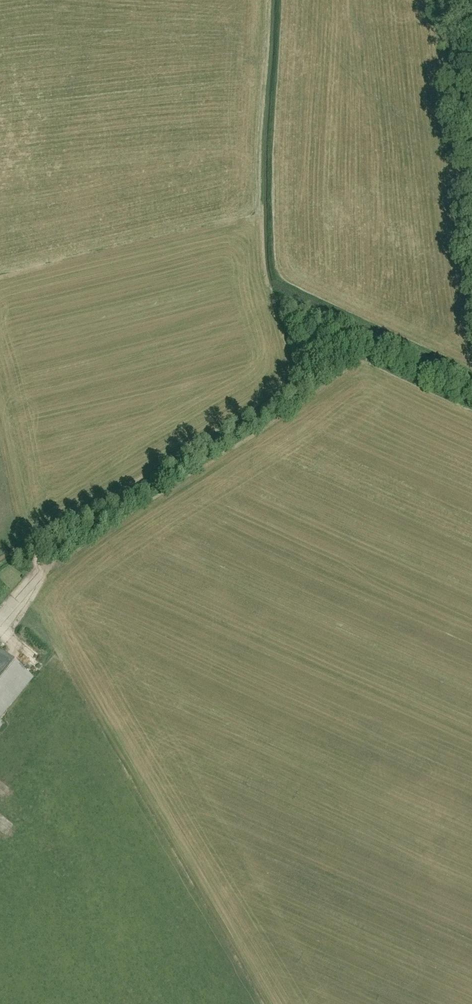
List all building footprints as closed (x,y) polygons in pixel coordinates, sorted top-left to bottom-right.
[(33,678),(0,651),(0,717),(33,678)]
